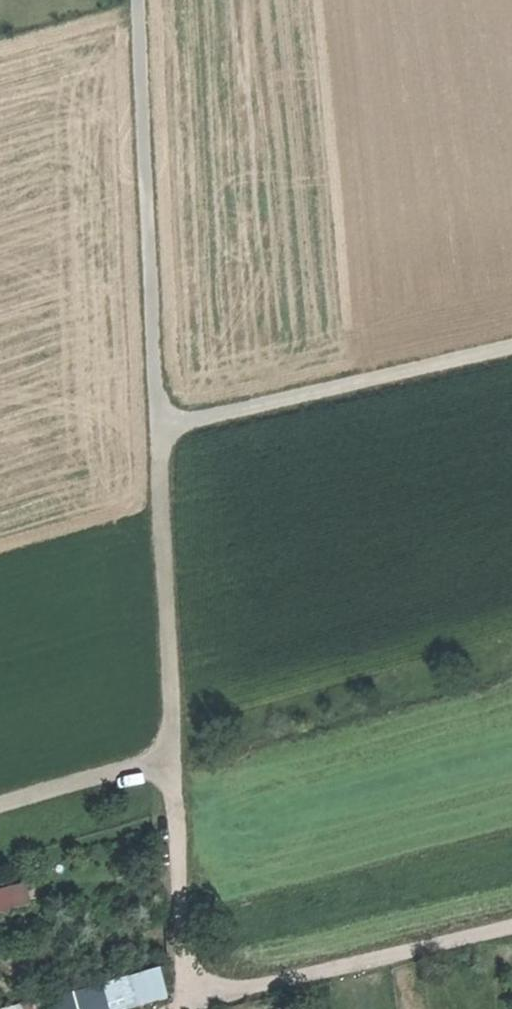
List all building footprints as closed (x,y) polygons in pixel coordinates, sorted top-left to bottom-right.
[(35,905),(31,883),(0,888),(0,911),(35,905)] [(142,1003),(175,996),(167,966),(135,974),(142,1003)] [(52,1008),(114,1008),(110,985),(50,994),(52,1008)]
